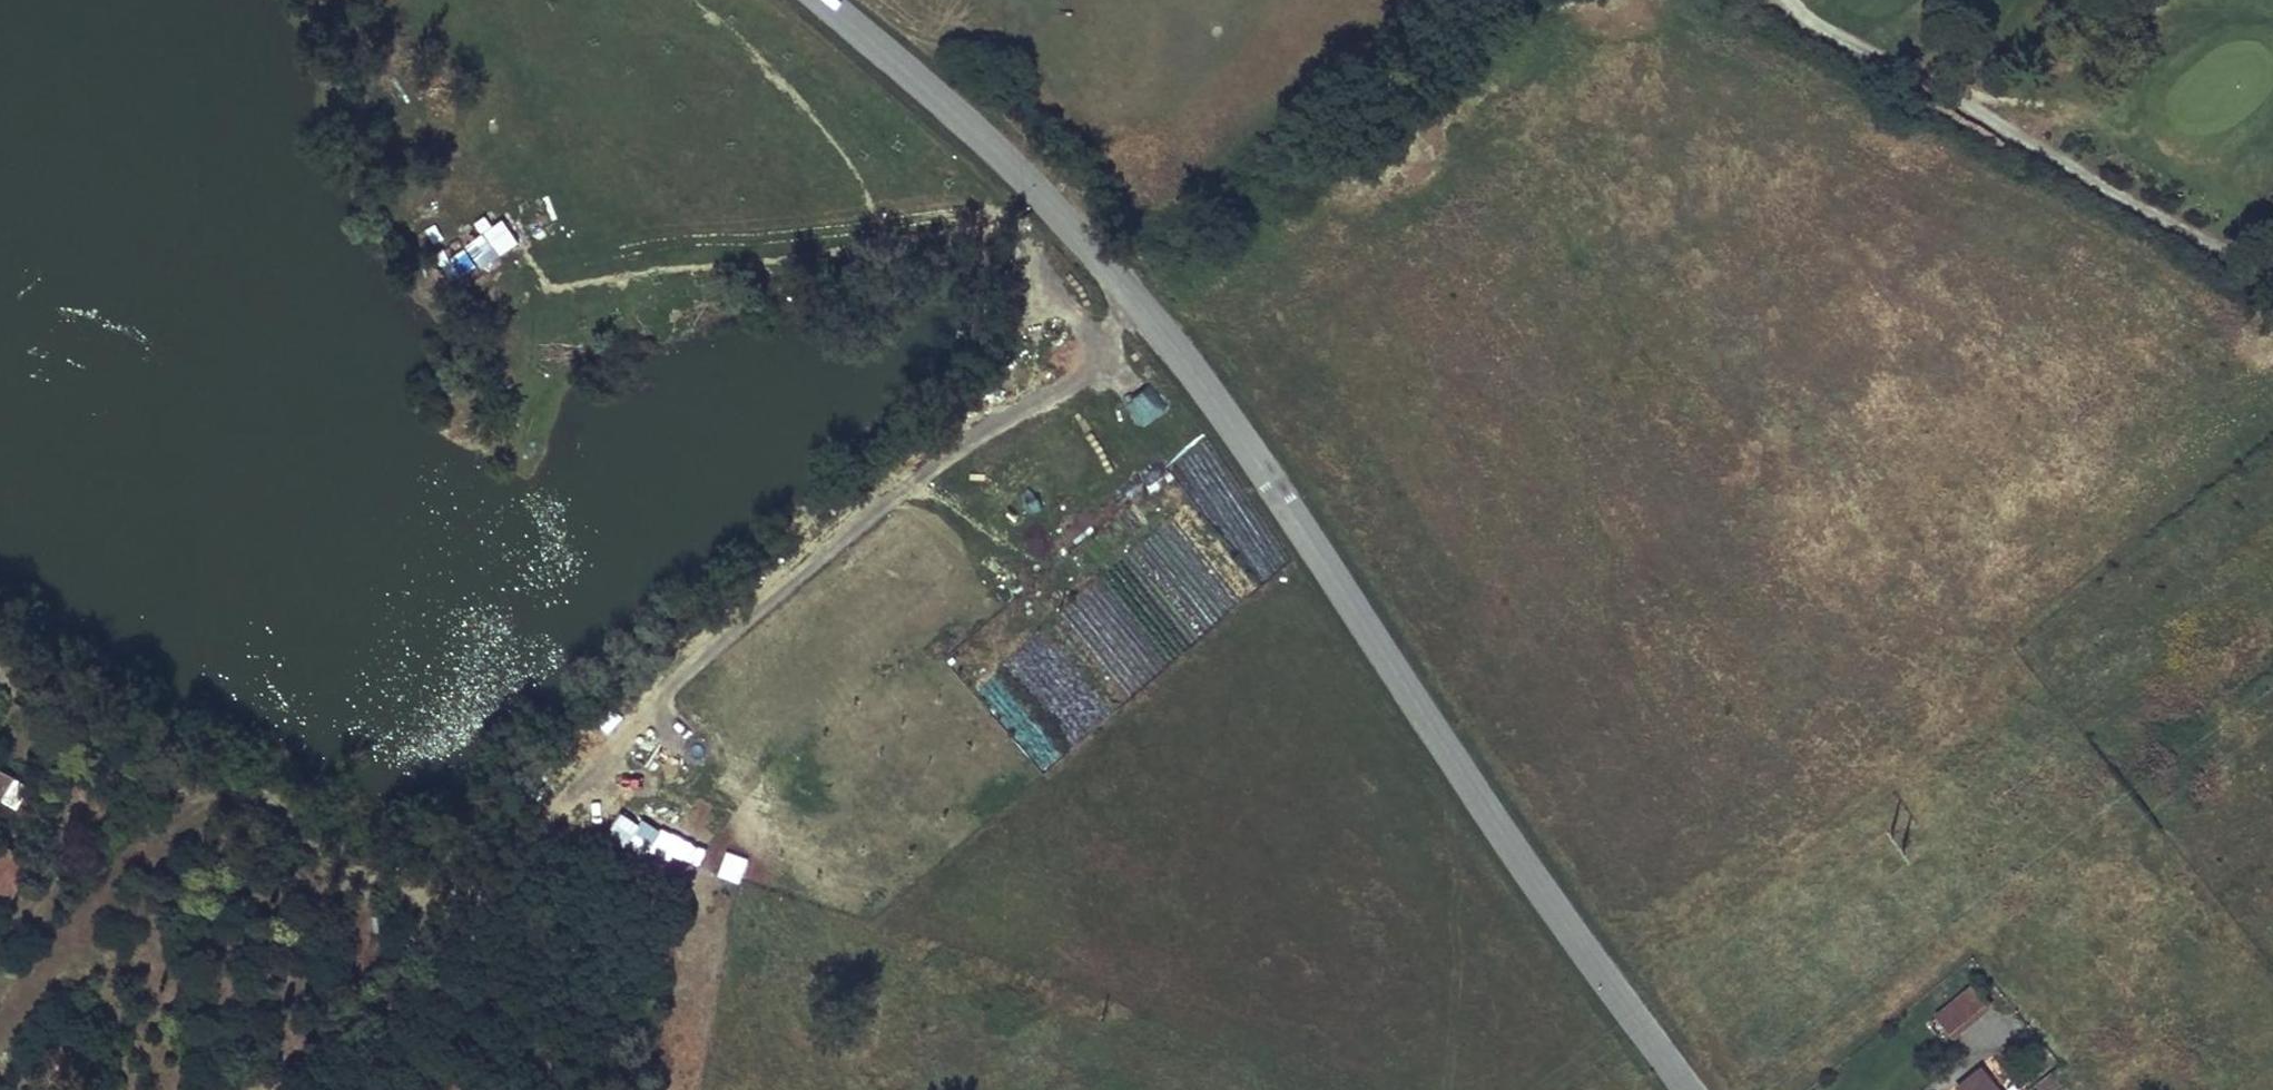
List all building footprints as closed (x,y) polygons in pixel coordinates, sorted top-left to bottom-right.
[(465,241),(479,265),(518,243),(504,219),(465,241)] [(17,807),(30,785),(0,767),(0,797),(17,807)] [(652,846),(661,830),(645,821),(636,837),(652,846)] [(33,867),(36,861),(0,840),(0,848),(33,867)] [(0,848),(0,911),(5,914),(33,867),(0,848)] [(1988,1005),(1973,987),(1939,1016),(1953,1034),(1988,1005)] [(1985,1071),(1962,1089),(2001,1089),(1985,1071)]
